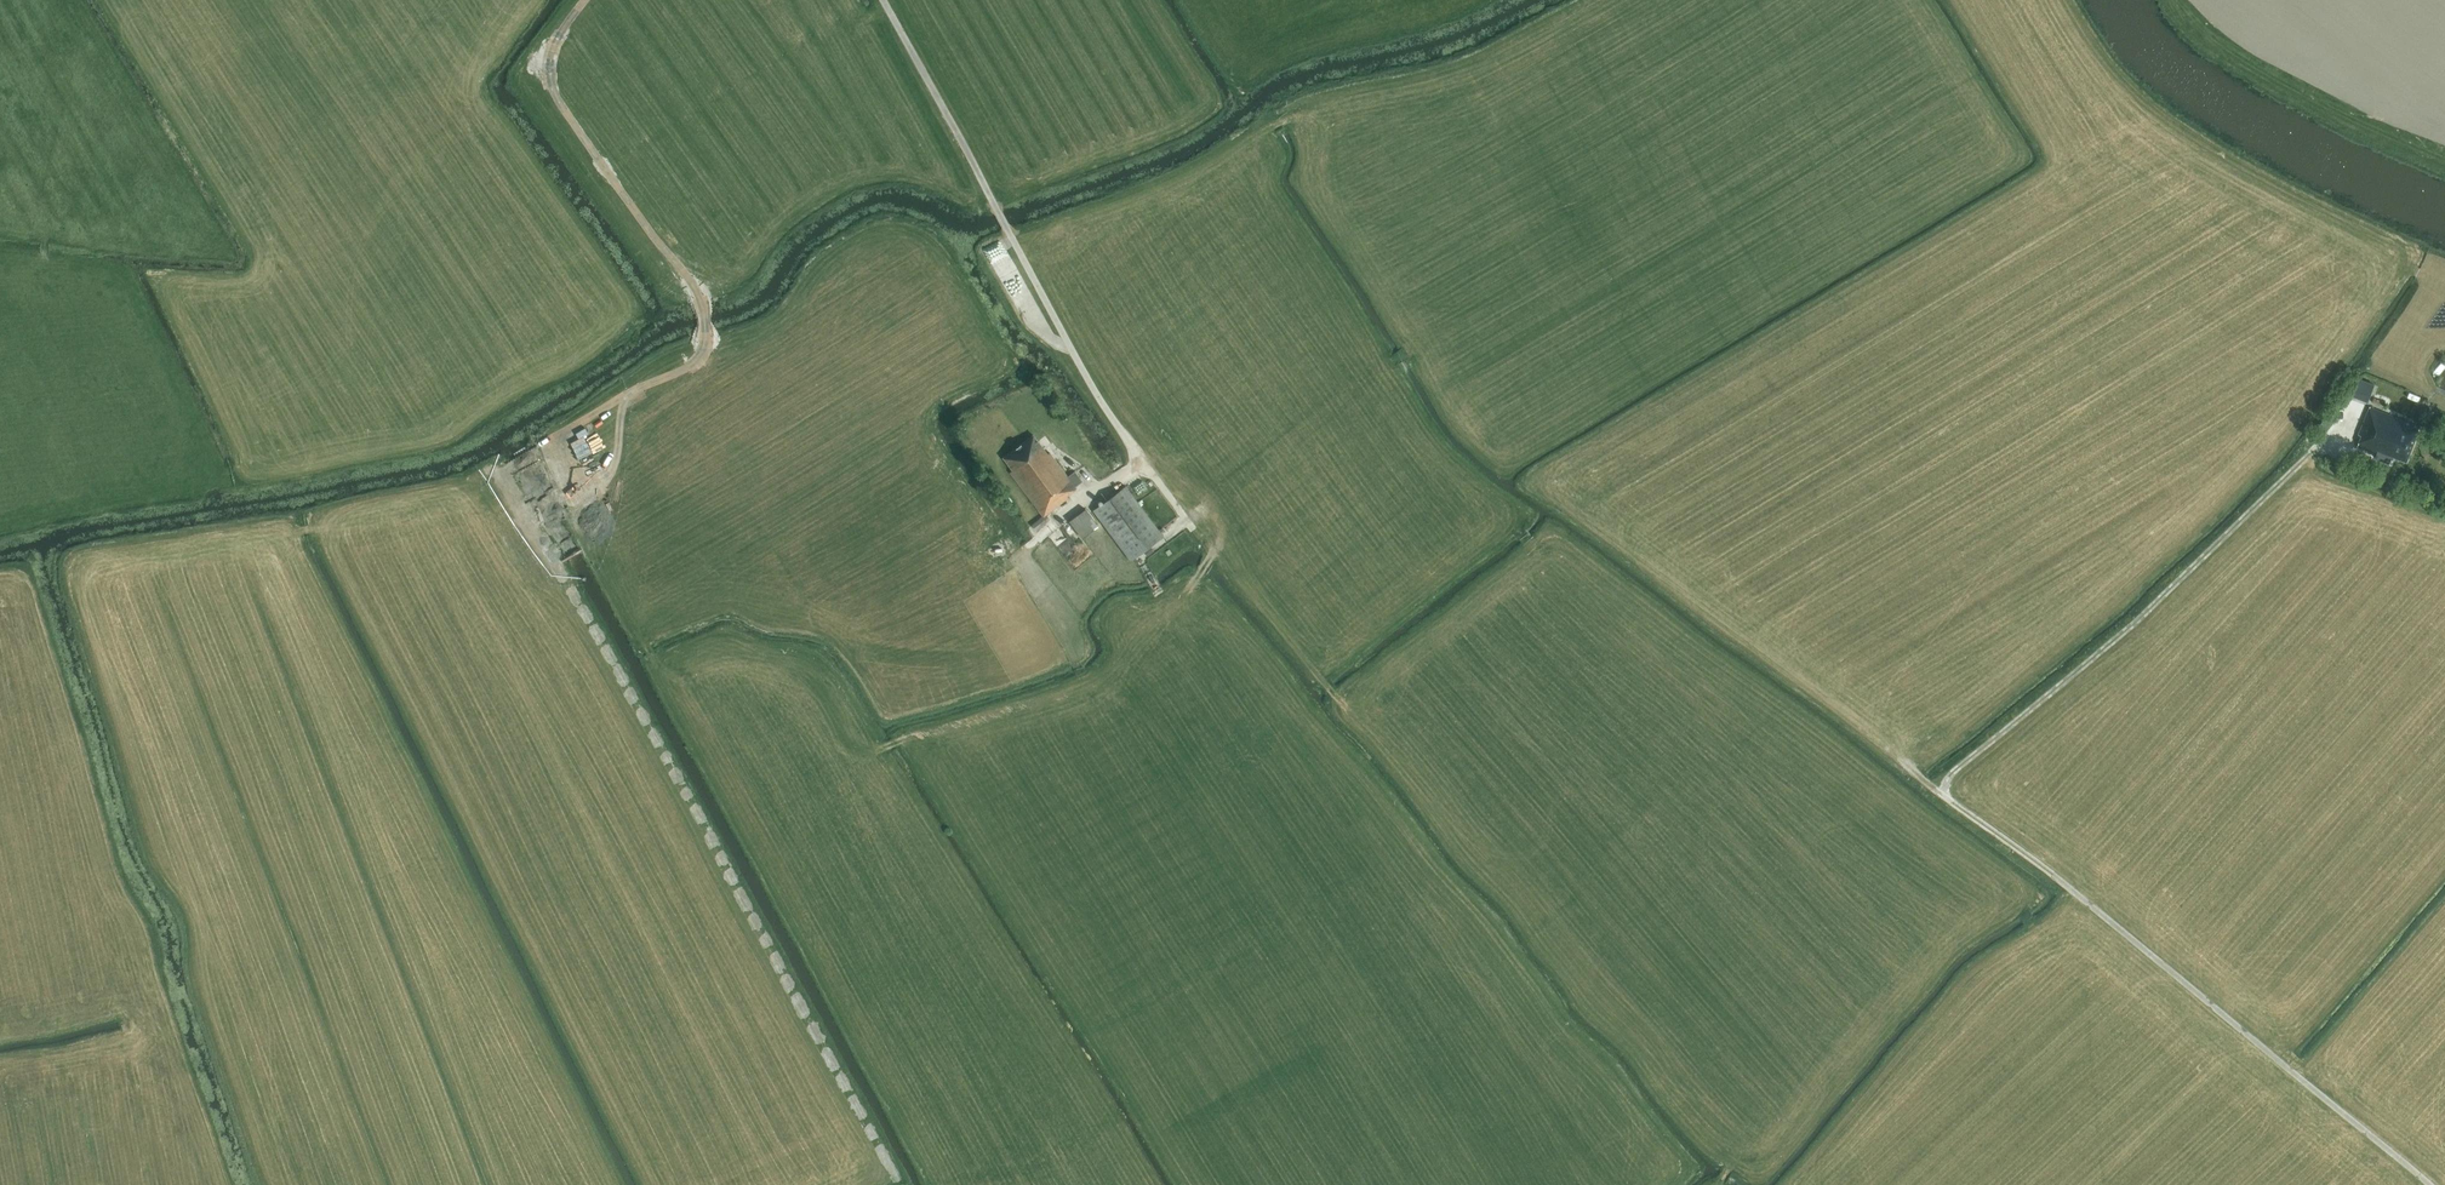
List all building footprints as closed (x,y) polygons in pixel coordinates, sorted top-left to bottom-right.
[(2360,396),(2368,399),(2374,384),(2359,378),(2357,383),(2364,386),(2360,396)] [(2420,427),(2391,416),(2369,407),(2358,435),(2361,436),(2357,446),(2391,460),(2392,457),(2406,462),(2420,427)] [(2316,429),(2324,435),(2334,422),(2327,416),(2316,429)] [(1012,470),(1010,472),(1043,516),(1032,524),(1036,530),(1050,519),(1046,514),(1069,496),(1067,495),(1076,488),(1075,486),(1082,481),(1075,471),(1067,476),(1049,452),(1047,454),(1033,435),(1003,457),(1012,470)] [(1130,560),(1163,536),(1126,486),(1093,510),(1130,560)] [(1098,525),(1086,508),(1069,521),(1081,537),(1098,525)] [(548,518),(553,530),(566,525),(561,513),(548,518)]
